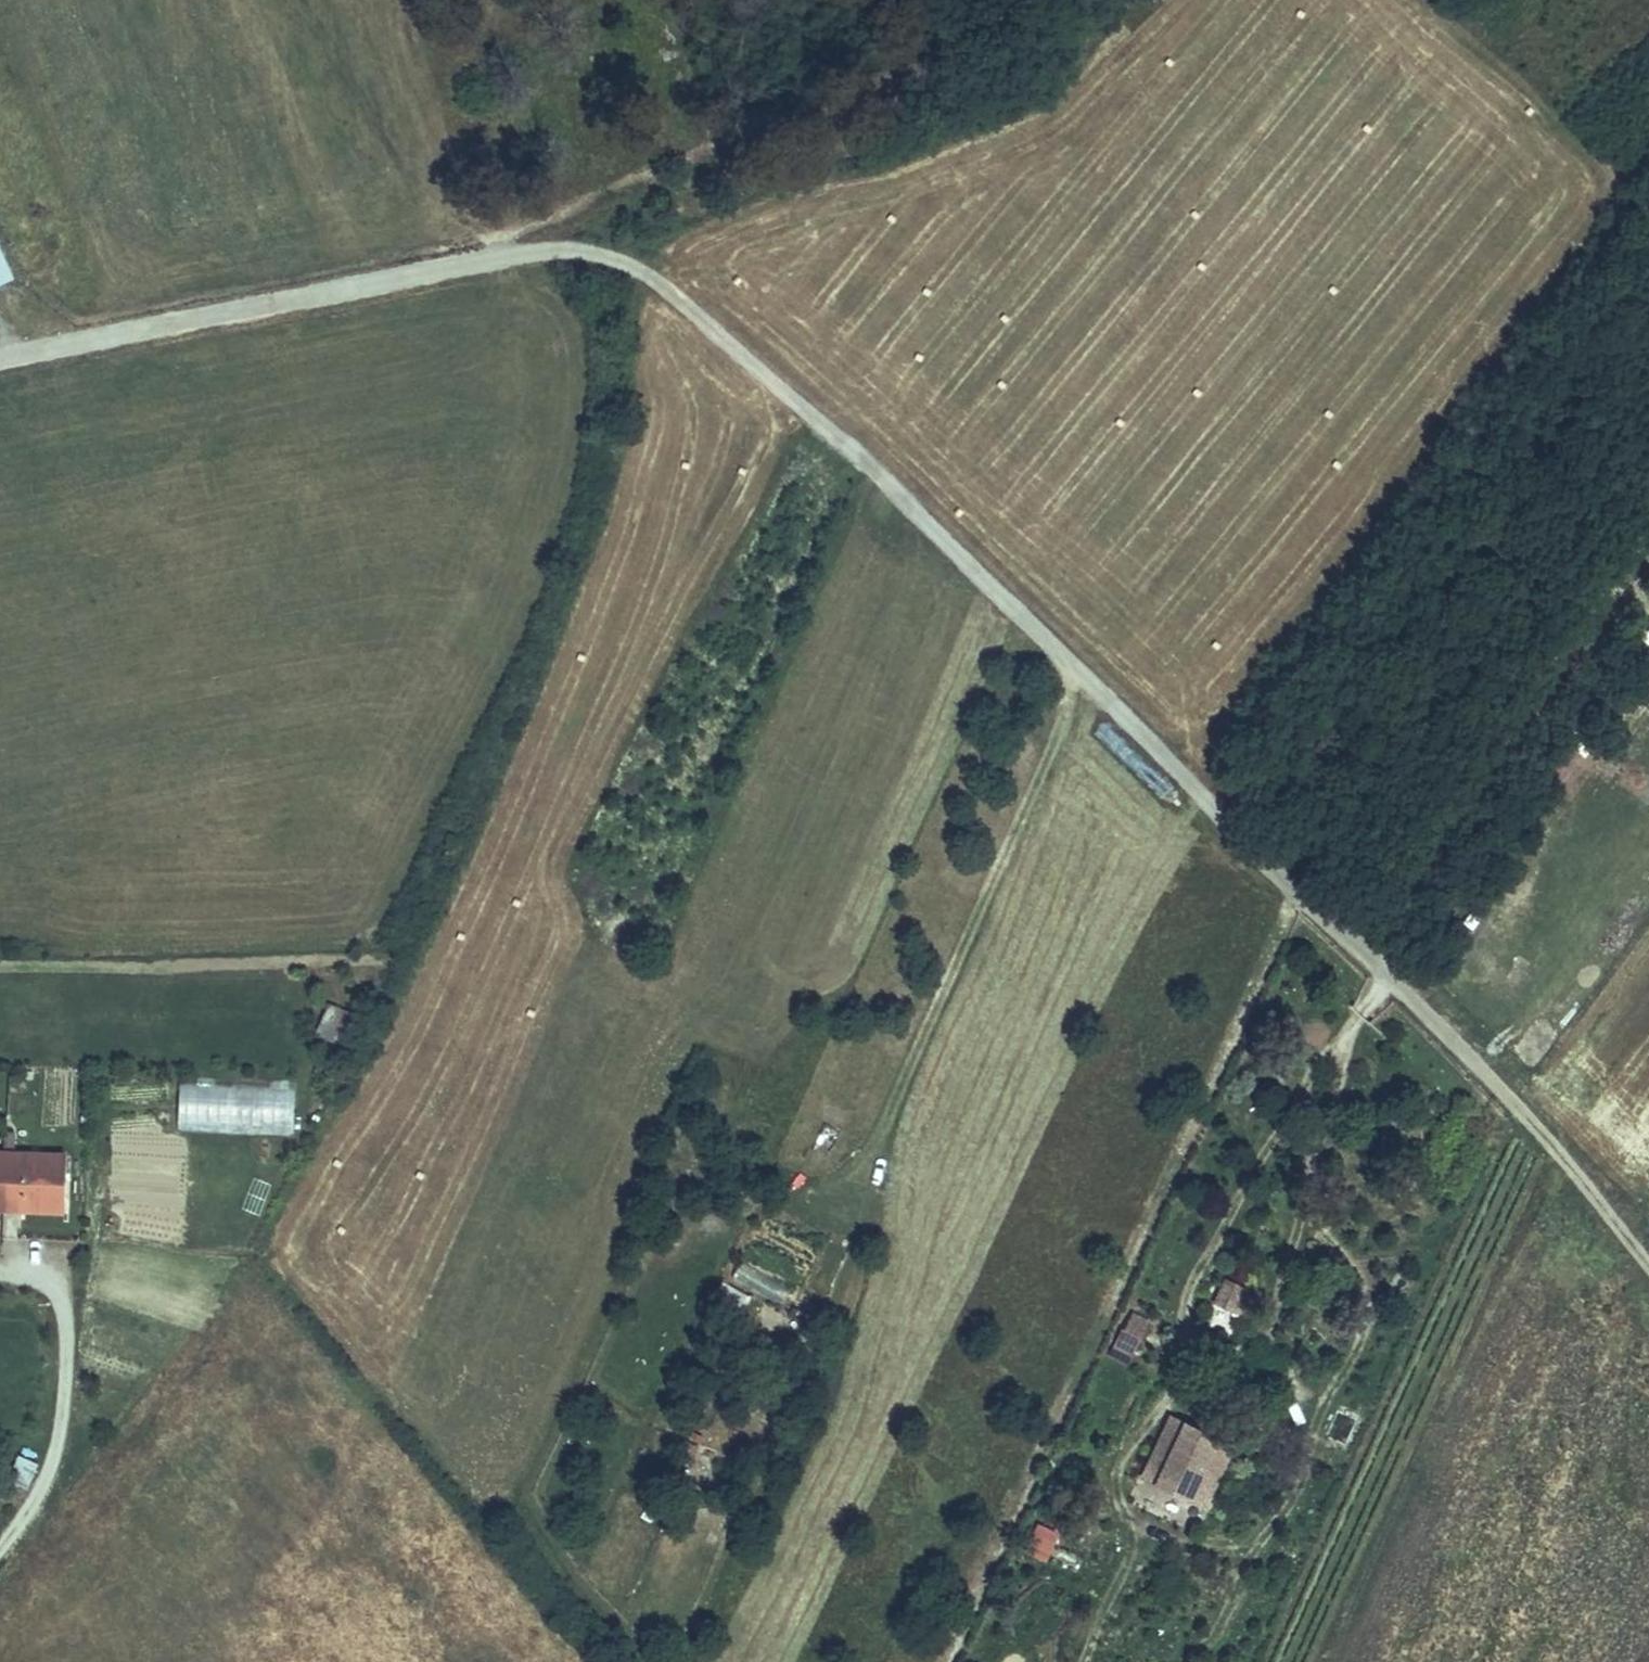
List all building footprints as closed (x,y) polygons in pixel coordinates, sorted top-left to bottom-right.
[(17,269),(0,232),(0,277),(17,269)] [(178,1079),(176,1131),(292,1136),(295,1084),(178,1079)] [(79,1147),(0,1143),(0,1200),(33,1202),(34,1194),(77,1196),(79,1147)] [(1251,1255),(1226,1247),(1217,1270),(1243,1280),(1250,1261),(1251,1255)] [(782,1301),(789,1285),(740,1263),(733,1279),(782,1301)] [(1221,1277),(1210,1304),(1244,1318),(1256,1292),(1221,1277)] [(1135,1319),(1150,1287),(1130,1278),(1116,1310),(1135,1319)] [(1120,1328),(1112,1349),(1131,1357),(1140,1336),(1120,1328)] [(1210,1476),(1240,1412),(1178,1384),(1148,1448),(1167,1456),(1170,1449),(1195,1460),(1191,1467),(1210,1476)] [(28,1483),(37,1463),(18,1454),(9,1475),(28,1483)] [(1044,1562),(1058,1531),(1036,1521),(1022,1551),(1044,1562)]
